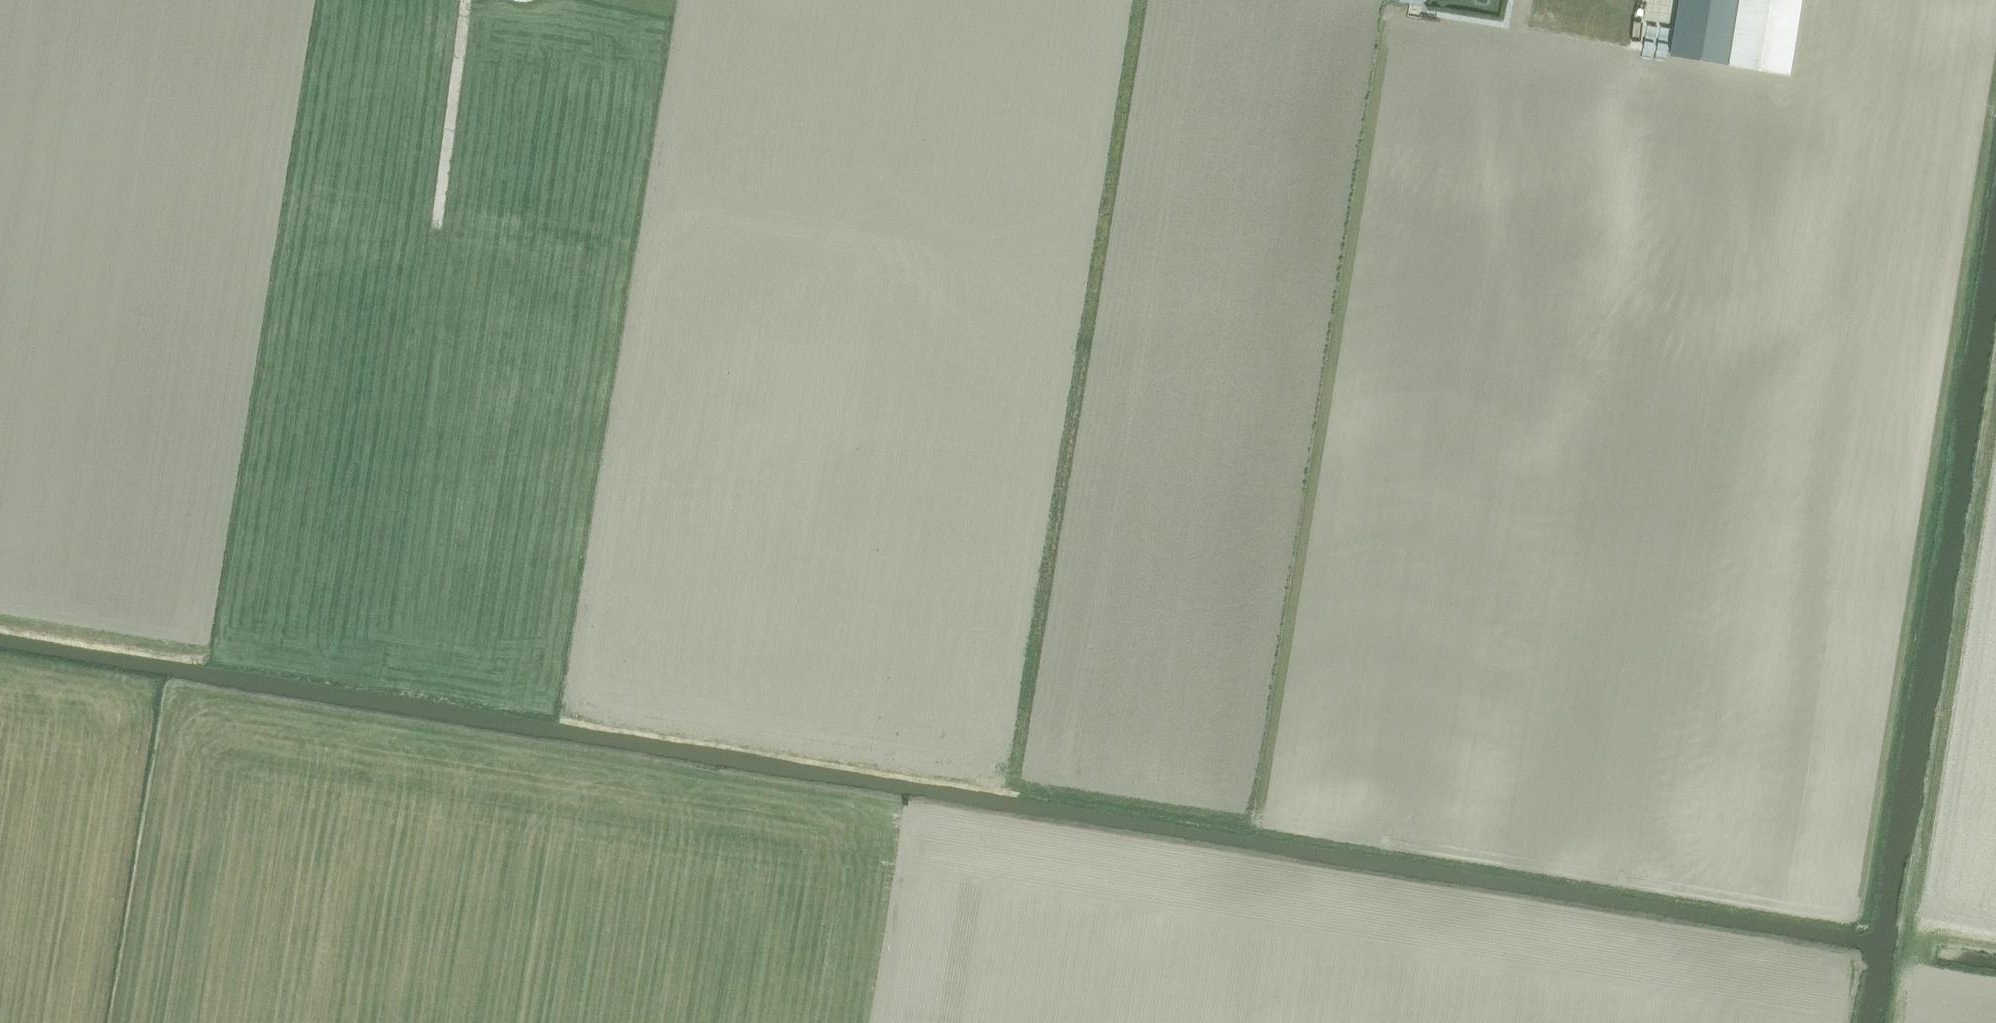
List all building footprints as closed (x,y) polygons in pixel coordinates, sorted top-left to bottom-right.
[(1741,0),(1680,0),(1671,56),(1731,65),(1741,0)] [(1731,65),(1791,74),(1803,0),(1741,0),(1731,65)] [(1649,4),(1648,38),(1659,38),(1659,4),(1649,4)]
